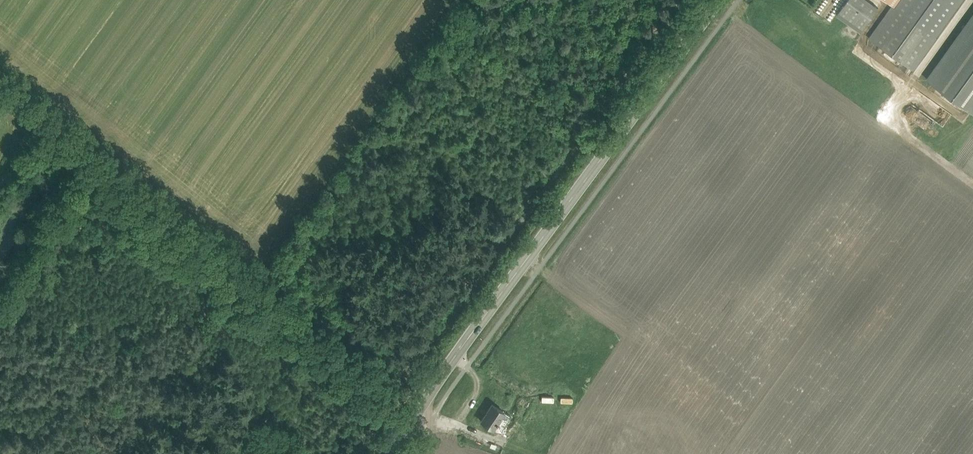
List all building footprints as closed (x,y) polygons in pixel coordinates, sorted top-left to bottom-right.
[(867,0),(848,0),(836,16),(861,34),(879,9),(867,0)] [(875,36),(915,65),(962,0),(900,0),(896,6),(875,36)] [(928,80),(972,112),(972,17),(928,80)] [(481,420),(493,428),(504,411),(492,404),(481,420)]
